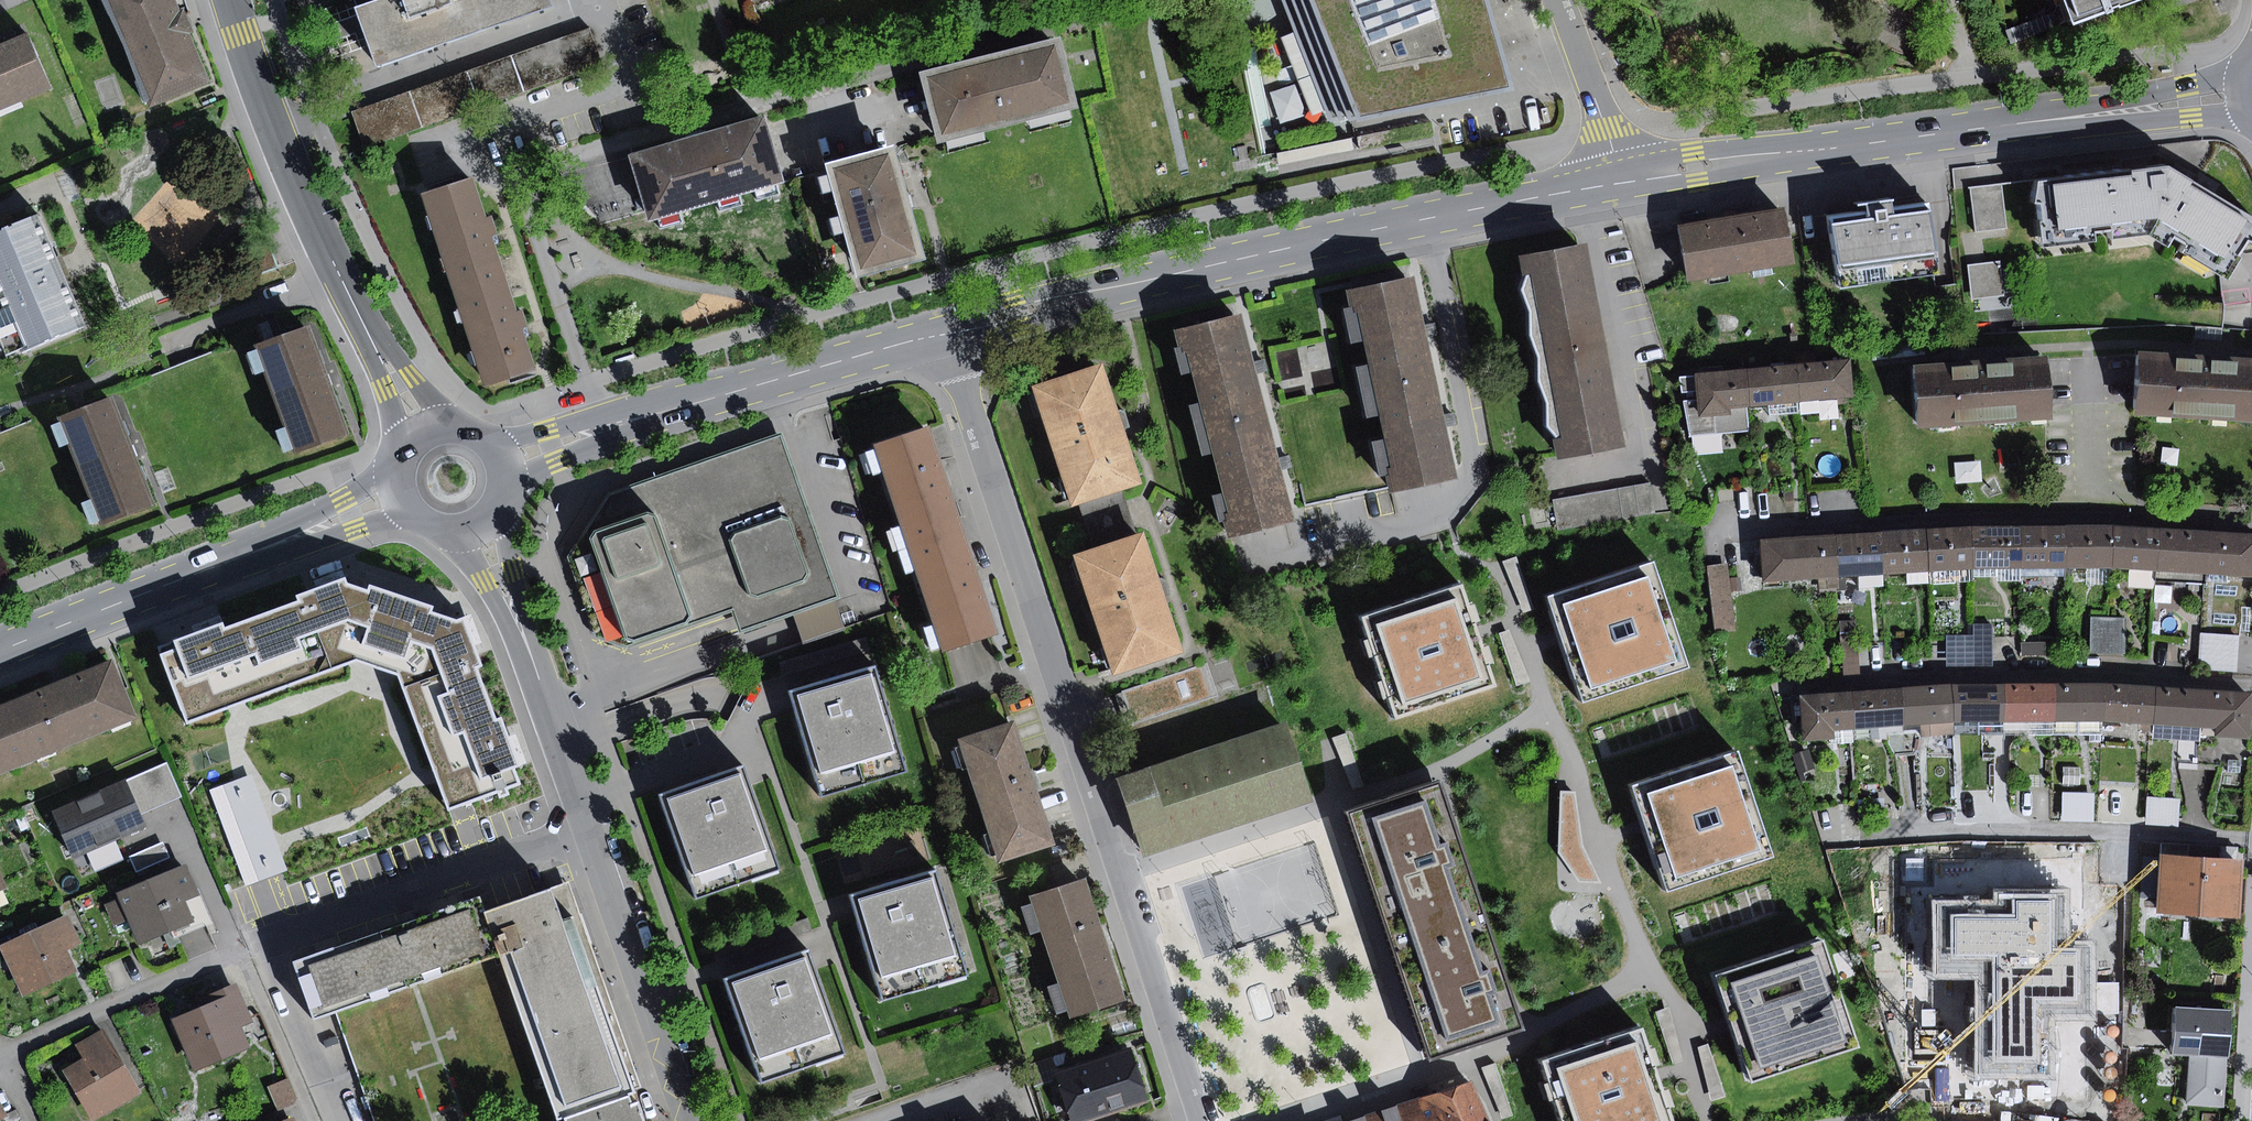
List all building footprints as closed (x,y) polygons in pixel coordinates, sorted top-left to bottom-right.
[(147,105),(207,82),(189,34),(195,31),(189,18),(185,7),(180,8),(177,0),(105,0),(147,105)] [(365,12),(382,65),(555,8),(553,0),(400,0),(365,12)] [(1505,0),(1294,0),(1304,23),(1341,114),(1427,100),(1527,83),(1505,0)] [(2070,27),(2143,0),(2060,0),(2070,27)] [(2053,13),(2006,31),(2011,44),(2058,26),(2053,13)] [(588,30),(353,112),(366,147),(601,65),(588,30)] [(52,89),(29,34),(0,46),(0,111),(52,89)] [(1079,108),(1061,37),(921,73),(939,144),(1079,108)] [(785,183),(766,116),(629,155),(649,222),(785,183)] [(925,259),(894,144),(825,162),(856,278),(925,259)] [(2040,182),(2038,204),(2046,203),(2047,222),(2042,222),(2044,249),(2098,243),(2096,232),(2114,230),(2116,239),(2151,236),(2170,249),(2177,237),(2193,245),(2187,254),(2231,279),(2244,258),(2241,255),(2251,241),(2251,218),(2169,167),(2040,182)] [(422,194),(453,290),(507,273),(495,236),(500,234),(496,224),(494,216),(487,218),(474,177),(422,194)] [(2003,183),(1970,187),(1975,231),(2008,227),(2003,183)] [(1869,212),(1832,217),(1842,290),(1941,277),(1931,204),(1896,209),(1895,201),(1868,205),(1869,212)] [(1787,211),(1680,228),(1689,280),(1795,263),(1787,211)] [(1,282),(11,306),(0,311),(0,342),(6,356),(28,347),(30,353),(88,328),(63,269),(40,215),(0,231),(0,282),(1,282)] [(1540,357),(1607,345),(1599,301),(1589,244),(1520,256),(1525,278),(1522,290),(1531,311),(1532,336),(1540,357)] [(1999,261),(1968,266),(1973,300),(2004,296),(1999,261)] [(519,310),(507,273),(453,290),(485,387),(537,370),(523,327),(529,326),(526,317),(523,309),(519,310)] [(1360,311),(1377,390),(1437,377),(1427,329),(1415,276),(1349,291),(1352,307),(1360,311)] [(1190,352),(1209,428),(1269,414),(1256,363),(1244,314),(1178,330),(1182,346),(1190,352)] [(311,326),(256,344),(294,455),(349,436),(329,377),(311,326)] [(2222,329),(2196,327),(2195,340),(2222,341),(2222,329)] [(1607,345),(1540,357),(1540,383),(1548,402),(1549,427),(1555,437),(1559,460),(1626,449),(1617,397),(1607,345)] [(2142,355),(2139,414),(2251,422),(2251,362),(2142,355)] [(1852,359),(1796,364),(1800,402),(1856,397),(1852,359)] [(2050,359),(1917,369),(1921,429),(2054,420),(2050,359)] [(1103,364),(1034,387),(1073,508),(1143,485),(1103,364)] [(1800,402),(1796,364),(1745,369),(1749,407),(1770,405),(1800,402)] [(1749,407),(1745,369),(1696,373),(1696,376),(1698,391),(1698,399),(1700,418),(1732,415),(1732,409),(1749,407)] [(1698,391),(1696,376),(1680,377),(1683,392),(1698,391)] [(1448,427),(1437,377),(1377,390),(1393,464),(1387,472),(1390,488),(1391,494),(1459,479),(1448,427)] [(113,396),(59,418),(101,526),(156,504),(134,447),(113,396)] [(1700,418),(1698,399),(1683,401),(1690,436),(1750,431),(1749,407),(1732,409),(1732,415),(1700,418)] [(1801,414),(1800,402),(1770,405),(1771,417),(1801,414)] [(1283,472),(1269,414),(1209,428),(1230,511),(1229,519),(1233,536),(1295,521),(1283,472)] [(869,443),(903,546),(960,527),(925,424),(869,443)] [(608,500),(592,537),(636,647),(740,615),(747,634),(846,603),(785,440),(608,500)] [(1651,483),(1553,500),(1558,530),(1657,513),(1651,483)] [(2025,526),(1971,527),(1973,569),(2024,569),(2025,526)] [(2068,526),(2025,526),(2024,569),(2068,568),(2068,526)] [(2114,527),(2068,526),(2068,568),(2087,569),(2113,569),(2114,527)] [(994,630),(960,527),(903,546),(937,649),(994,630)] [(1971,527),(1927,530),(1930,572),(1973,569),(1971,527)] [(2160,529),(2114,527),(2113,569),(2130,570),(2157,571),(2160,529)] [(2210,532),(2160,529),(2157,571),(2157,580),(2206,584),(2207,573),(2210,532)] [(1927,530),(1883,533),(1885,575),(1907,574),(1928,573),(1930,572),(1927,530)] [(2210,532),(2207,573),(2251,576),(2251,535),(2210,532)] [(1883,533),(1838,536),(1841,578),(1858,576),(1885,575),(1883,533)] [(1143,534),(1075,556),(1115,675),(1183,652),(1143,534)] [(1841,578),(1838,536),(1761,541),(1764,583),(1841,578)] [(1648,561),(1543,597),(1557,639),(1579,701),(1684,665),(1648,561)] [(1727,564),(1708,566),(1716,632),(1735,630),(1727,564)] [(2068,568),(2024,569),(2024,577),(2068,577),(2068,568)] [(1973,569),(1930,572),(1931,585),(1974,582),(1974,577),(1973,569)] [(1973,569),(1974,577),(1997,577),(1997,581),(2024,581),(2024,577),(2024,569),(1973,569)] [(2113,569),(2087,569),(2087,584),(2113,585),(2113,569)] [(2157,571),(2130,570),(2129,586),(2156,588),(2157,580),(2157,571)] [(1928,573),(1907,574),(1907,584),(1928,583),(1928,573)] [(1885,575),(1858,576),(1858,587),(1886,586),(1885,575)] [(258,614),(286,689),(354,662),(378,670),(403,598),(344,579),(318,589),(258,614)] [(1459,582),(1358,617),(1394,719),(1494,685),(1476,633),(1459,582)] [(403,598),(378,670),(401,679),(418,725),(494,697),(474,642),(466,619),(403,598)] [(286,689),(258,614),(199,636),(160,650),(188,725),(286,689)] [(2109,618),(2092,617),(2091,654),(2109,654),(2109,618)] [(2127,618),(2109,618),(2109,654),(2126,654),(2127,618)] [(1993,624),(1974,624),(1974,636),(1993,636),(1993,624)] [(2240,636),(2200,634),(2198,669),(2238,672),(2240,636)] [(1993,636),(1974,636),(1947,636),(1947,664),(1993,664),(1993,636)] [(867,637),(780,663),(784,675),(871,650),(867,637)] [(1857,641),(1842,642),(1844,675),(1860,674),(1857,641)] [(2046,642),(2021,643),(2022,654),(2046,653),(2046,642)] [(12,702),(36,761),(138,718),(114,660),(12,702)] [(1208,663),(1122,693),(1128,709),(1133,725),(1219,695),(1208,663)] [(877,667),(791,692),(822,797),(908,772),(877,667)] [(1955,684),(1903,688),(1906,726),(1958,721),(1955,684)] [(2005,684),(1955,684),(1958,721),(2005,721),(2005,684)] [(2058,685),(2005,684),(2005,721),(2058,722),(2058,685)] [(2112,685),(2058,685),(2058,722),(2104,722),(2109,722),(2112,685)] [(2158,688),(2112,685),(2109,722),(2156,725),(2158,688)] [(1903,688),(1854,692),(1856,730),(1906,726),(1903,688)] [(2204,691),(2158,688),(2156,725),(2202,727),(2204,691)] [(2204,691),(2202,727),(2217,728),(2216,738),(2251,740),(2251,735),(2251,693),(2204,691)] [(1856,730),(1854,692),(1802,695),(1805,741),(1836,739),(1835,731),(1856,730)] [(494,697),(418,725),(449,812),(526,783),(511,742),(494,697)] [(12,702),(0,707),(0,776),(36,761),(12,702)] [(2058,722),(2005,721),(2005,735),(2058,735),(2058,722)] [(1015,722),(959,740),(999,865),(1055,847),(1015,722)] [(2104,722),(2058,722),(2058,735),(2104,735),(2104,722)] [(1289,723),(1116,779),(1142,858),(1315,802),(1289,723)] [(2202,727),(2156,725),(2155,739),(2202,741),(2202,727)] [(1857,743),(1856,730),(1835,731),(1836,739),(1836,744),(1857,743)] [(1730,750),(1625,786),(1640,828),(1661,890),(1766,853),(1730,750)] [(1809,750),(1793,756),(1800,773),(1816,767),(1809,750)] [(2241,761),(2228,761),(2228,773),(2241,773),(2241,761)] [(167,762),(126,779),(141,815),(182,797),(167,762)] [(746,766),(660,796),(697,900),(782,870),(746,766)] [(2081,767),(2064,767),(2064,784),(2081,784),(2081,767)] [(288,870),(251,774),(209,790),(245,886),(288,870)] [(126,779),(53,812),(74,859),(147,827),(141,815),(126,779)] [(1390,938),(1483,906),(1464,850),(1441,782),(1348,813),(1390,938)] [(1576,792),(1561,791),(1559,853),(1579,882),(1603,883),(1584,847),(1576,792)] [(2181,799),(2148,797),(2146,825),(2179,827),(2181,799)] [(162,842),(130,857),(136,871),(169,856),(162,842)] [(2190,845),(2162,843),(2158,915),(2243,920),(2246,860),(2238,859),(2221,859),(2189,857),(2190,845)] [(2221,847),(2221,859),(2238,859),(2238,848),(2221,847)] [(187,864),(118,894),(120,898),(129,921),(140,946),(196,922),(186,900),(200,894),(187,864)] [(941,872),(847,898),(877,1005),(970,979),(941,872)] [(1089,879),(1033,897),(1072,1020),(1129,1001),(1089,879)] [(564,887),(487,913),(558,1119),(565,1117),(630,1095),(635,1093),(564,887)] [(2071,1016),(2092,1016),(2092,943),(2070,943),(2070,892),(1995,892),(1995,903),(1935,903),(1935,977),(1979,977),(1979,1077),(2051,1077),(2051,1016),(2071,1016)] [(201,894),(200,894),(186,900),(196,922),(198,928),(213,921),(201,894)] [(129,921),(120,898),(105,904),(114,927),(129,921)] [(382,932),(296,961),(316,1019),(336,1012),(416,985),(494,959),(502,956),(487,913),(482,898),(438,912),(441,921),(384,940),(382,932)] [(1483,906),(1390,938),(1408,990),(1431,1058),(1524,1027),(1506,975),(1483,906)] [(0,946),(0,949),(23,997),(76,972),(66,950),(82,943),(69,914),(0,946)] [(1816,938),(1710,973),(1728,1029),(1746,1082),(1852,1047),(1816,938)] [(812,949),(727,979),(764,1084),(849,1054),(812,949)] [(206,1007),(172,1020),(194,1073),(251,1049),(242,1027),(253,1023),(237,984),(202,998),(206,1007)] [(2233,1011),(2178,1008),(2175,1056),(2189,1057),(2230,1059),(2233,1011)] [(1133,1020),(1112,1025),(1115,1036),(1136,1030),(1133,1020)] [(1535,1060),(1556,1120),(1667,1120),(1653,1079),(1634,1026),(1535,1060)] [(76,1045),(84,1058),(63,1070),(93,1120),(95,1120),(143,1094),(105,1028),(76,1045)] [(1131,1048),(1096,1059),(1114,1115),(1153,1103),(1139,1061),(1135,1063),(1131,1048)] [(1049,1057),(1024,1065),(1031,1086),(1056,1078),(1049,1057)] [(2227,1107),(2230,1059),(2189,1057),(2186,1105),(2227,1107)] [(1055,1072),(1071,1120),(1097,1120),(1114,1115),(1096,1059),(1055,1072)] [(288,1079),(269,1087),(278,1108),(297,1100),(288,1079)] [(1366,1120),(1492,1120),(1475,1081),(1365,1118),(1366,1120)] [(641,1103),(634,1106),(630,1095),(565,1117),(567,1120),(647,1120),(641,1103)]
